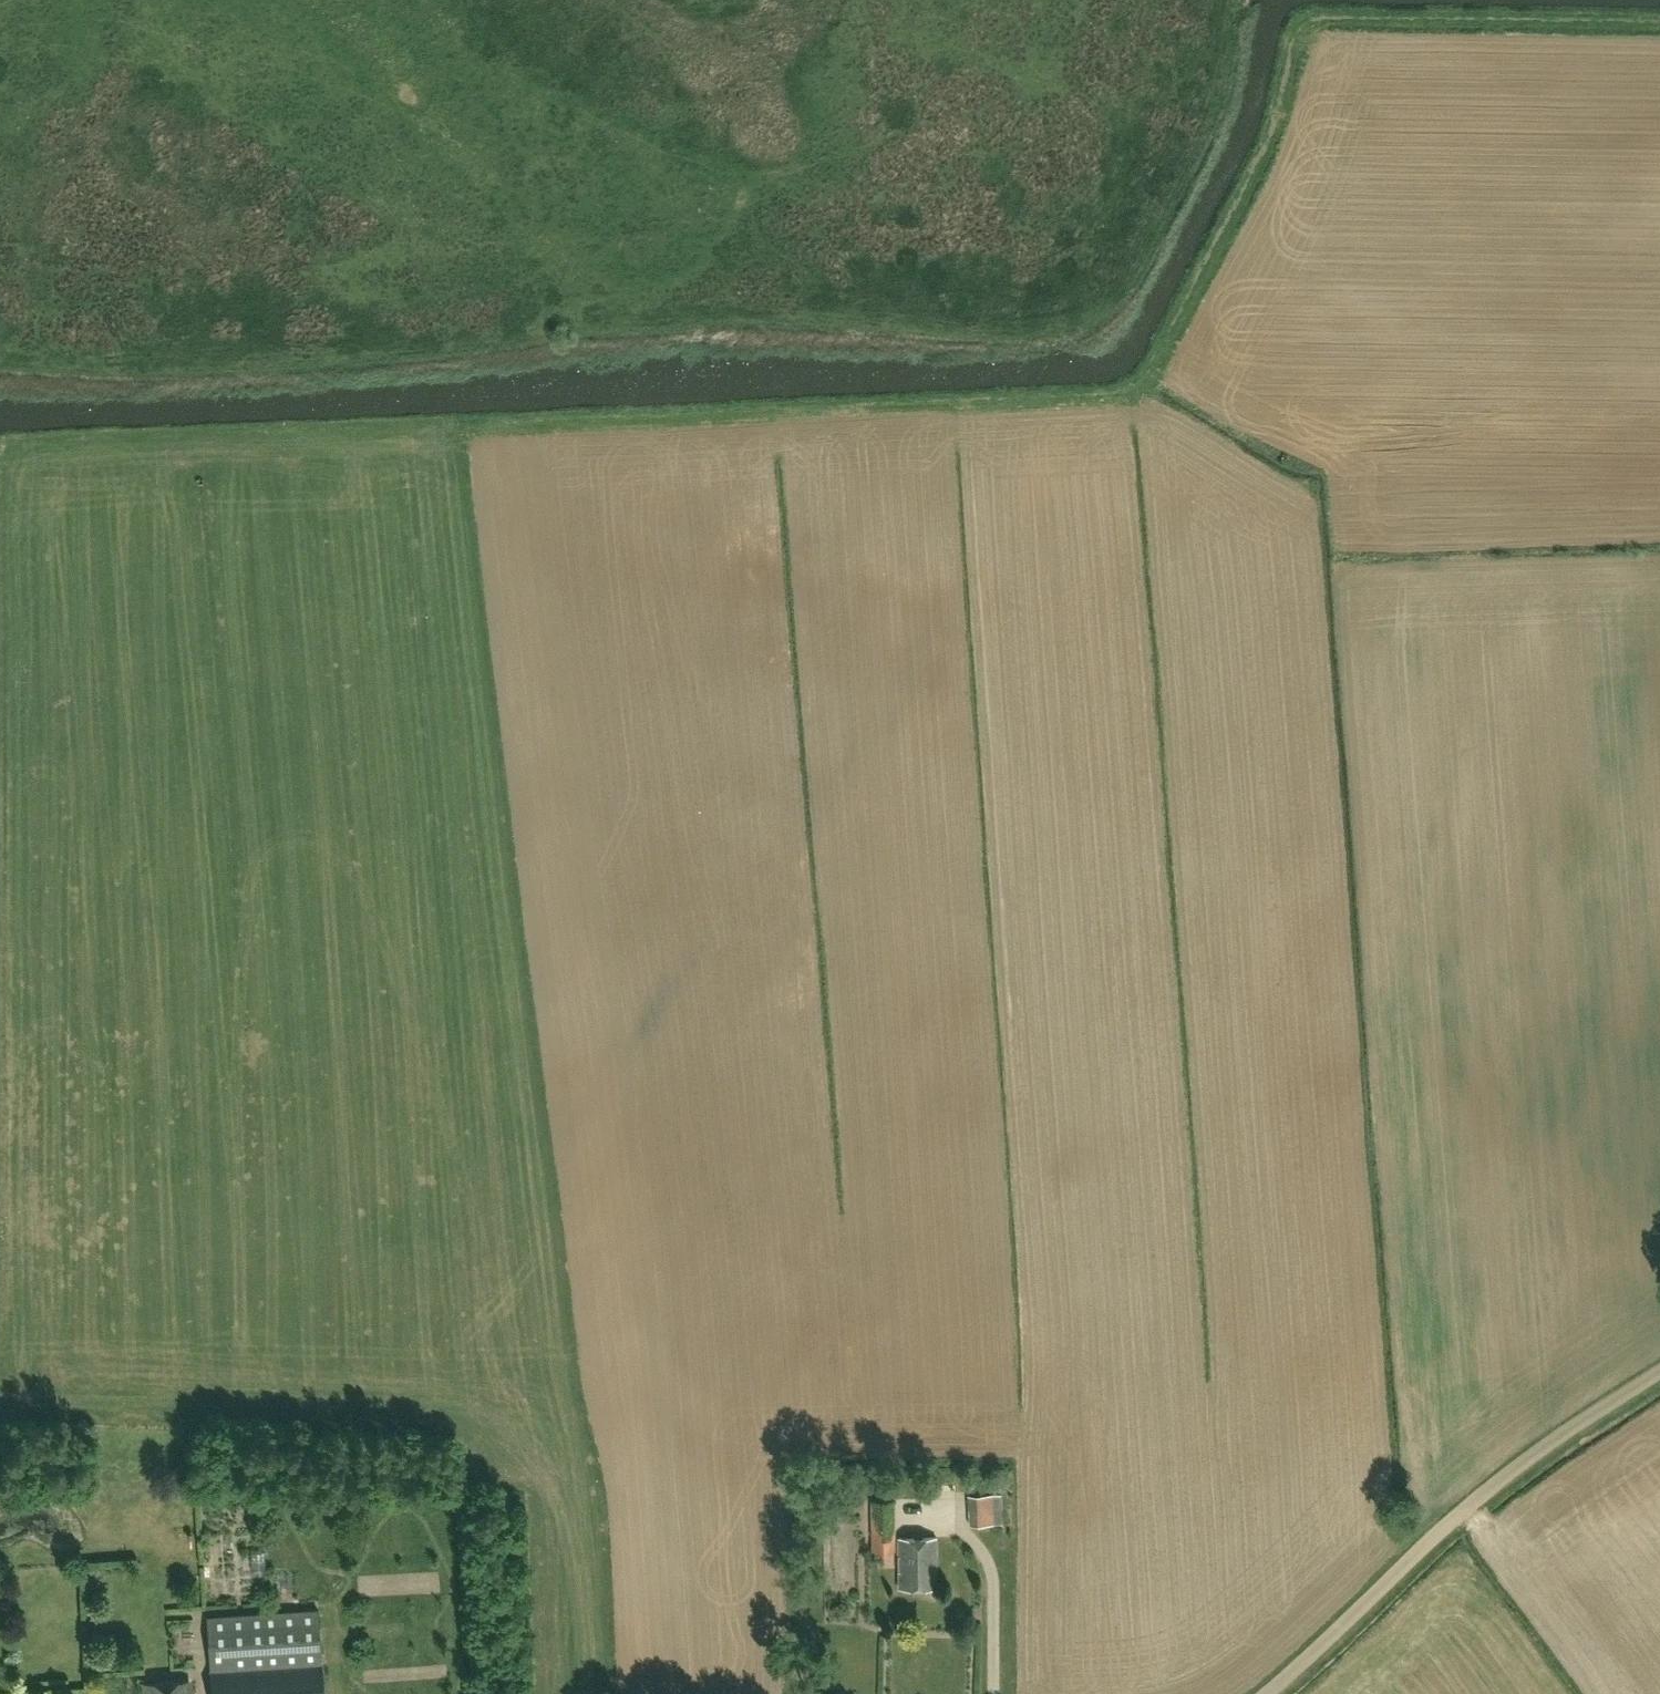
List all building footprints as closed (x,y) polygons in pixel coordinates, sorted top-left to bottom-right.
[(969,1526),(995,1524),(993,1495),(968,1495),(969,1526)] [(873,1552),(895,1551),(894,1499),(872,1500),(873,1552)] [(899,1588),(937,1588),(936,1537),(898,1538),(899,1588)] [(322,1663),(319,1609),(205,1616),(208,1656),(210,1670),(212,1693),(324,1693),(322,1663)] [(189,1681),(144,1684),(145,1693),(190,1693),(189,1681)]
